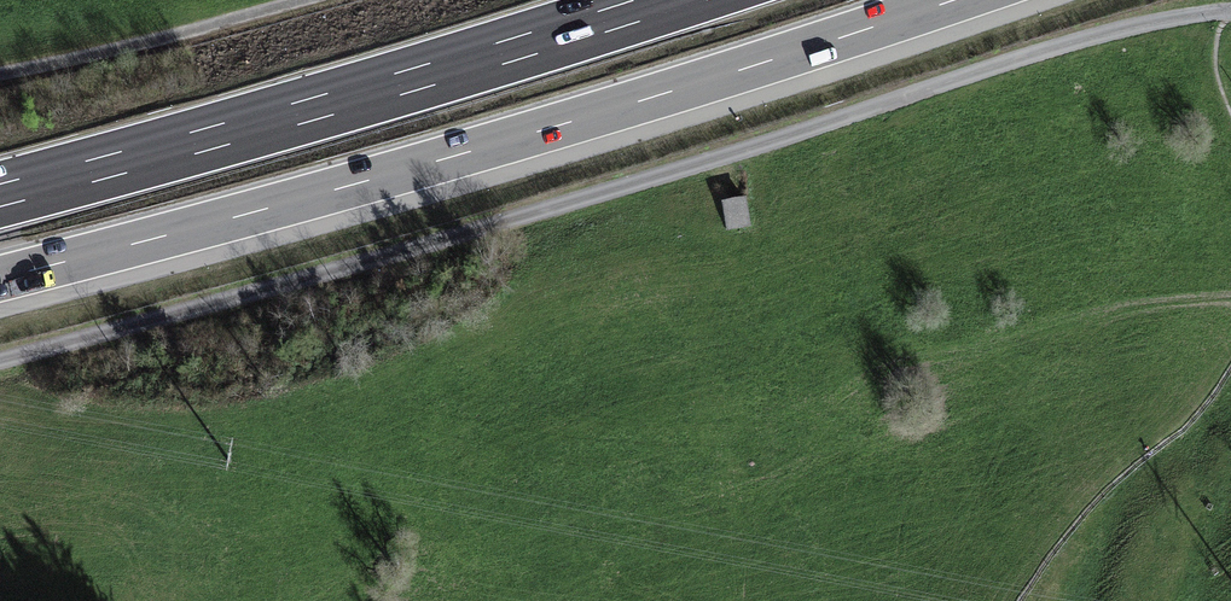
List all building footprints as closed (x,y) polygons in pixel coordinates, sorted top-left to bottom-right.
[(750,205),(725,207),(727,231),(752,229),(750,205)]
